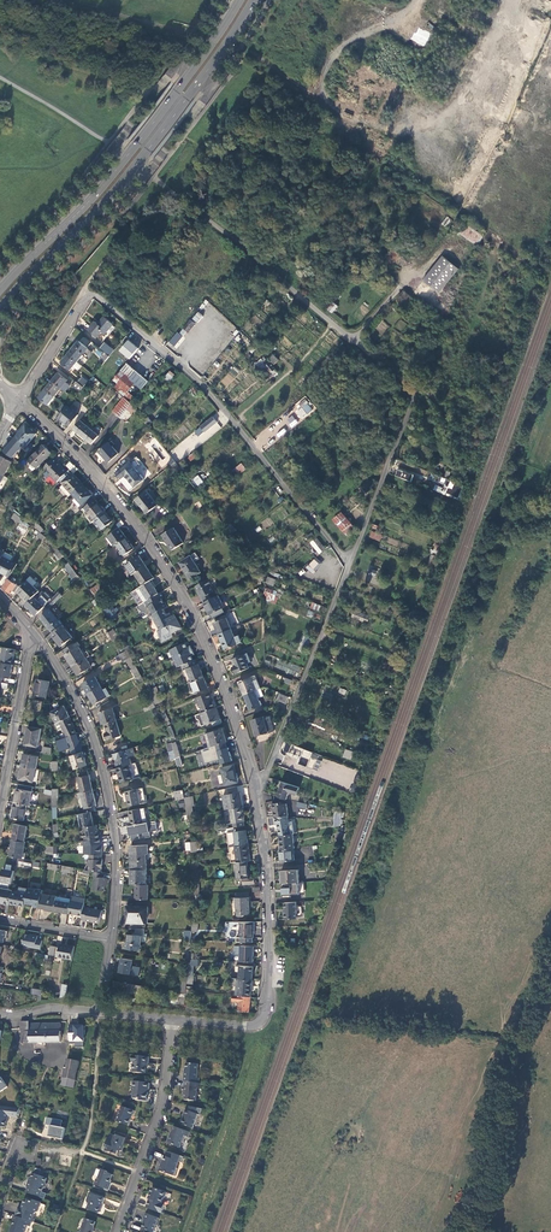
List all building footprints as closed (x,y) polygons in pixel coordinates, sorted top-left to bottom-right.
[(412,40),(424,46),(430,33),(419,27),(412,40)] [(446,218),(443,223),(448,227),(451,221),(446,218)] [(465,222),(461,228),(481,242),(483,235),(465,222)] [(458,232),(478,247),(481,242),(461,228),(458,232)] [(459,269),(443,256),(423,280),(439,293),(448,282),(451,285),(452,284),(460,274),(457,271),(459,269)] [(367,272),(362,268),(357,274),(362,278),(367,272)] [(397,300),(406,307),(412,299),(403,291),(397,300)] [(331,313),(337,306),(332,302),(326,309),(331,313)] [(196,323),(203,317),(198,311),(192,318),(196,323)] [(115,327),(112,325),(113,324),(104,317),(98,324),(95,322),(88,330),(96,337),(101,332),(104,335),(106,333),(108,335),(115,327)] [(183,328),(188,333),(196,324),(190,319),(183,328)] [(170,343),(175,346),(183,336),(178,332),(170,343)] [(410,338),(419,345),(423,341),(414,334),(410,338)] [(132,345),(138,350),(142,345),(137,340),(132,345)] [(79,341),(67,354),(77,362),(88,348),(79,341)] [(173,351),(177,355),(183,347),(179,344),(173,351)] [(105,362),(109,356),(104,352),(100,358),(105,362)] [(77,362),(67,354),(61,363),(70,370),(77,362)] [(270,359),(275,364),(279,360),(274,355),(270,359)] [(128,401),(132,403),(136,398),(129,392),(135,384),(142,389),(149,381),(135,370),(126,363),(113,380),(117,383),(114,387),(129,399),(128,401)] [(177,376),(170,370),(164,377),(170,383),(177,376)] [(59,373),(52,381),(61,388),(67,380),(59,373)] [(228,373),(220,381),(226,387),(234,379),(228,373)] [(80,379),(77,382),(83,387),(87,381),(82,377),(80,379)] [(61,388),(52,381),(45,389),(54,396),(61,388)] [(73,386),(79,392),(83,387),(77,382),(73,386)] [(54,396),(45,389),(39,397),(47,405),(54,396)] [(120,417),(130,405),(132,403),(128,401),(124,397),(113,411),(120,417)] [(300,404),(303,408),(309,404),(306,400),(300,404)] [(61,414),(67,407),(63,403),(57,411),(61,414)] [(136,410),(130,405),(120,417),(121,418),(127,423),(128,421),(127,420),(135,411),(136,410)] [(304,409),(308,415),(313,411),(309,406),(304,409)] [(61,414),(59,417),(69,426),(78,415),(68,407),(67,407),(61,414)] [(291,428),(298,422),(293,415),(286,420),(291,428)] [(195,431),(199,436),(204,432),(205,433),(218,422),(213,416),(195,431)] [(79,421),(72,429),(92,444),(98,436),(79,421)] [(27,425),(17,437),(27,446),(37,434),(27,425)] [(279,437),(287,432),(284,428),(276,434),(279,437)] [(118,454),(108,442),(98,451),(107,462),(118,454)] [(158,445),(153,449),(148,443),(145,447),(164,468),(172,460),(158,445)] [(33,464),(38,468),(52,454),(44,446),(26,463),(30,467),(33,464)] [(198,456),(195,452),(186,459),(190,463),(198,456)] [(0,459),(0,473),(4,476),(12,463),(2,457),(0,459)] [(55,457),(45,468),(48,471),(44,476),(48,480),(51,477),(57,483),(60,480),(67,473),(60,466),(61,465),(58,462),(59,461),(55,457)] [(175,461),(171,465),(175,471),(178,469),(180,467),(175,461)] [(143,480),(130,462),(115,474),(120,479),(125,476),(134,487),(143,480)] [(233,471),(236,476),(245,468),(242,464),(233,471)] [(396,469),(395,477),(411,481),(413,474),(396,469)] [(67,473),(60,480),(65,485),(60,490),(67,498),(73,494),(83,484),(73,473),(72,474),(69,471),(67,473)] [(205,483),(198,475),(191,481),(197,489),(205,483)] [(83,484),(73,494),(77,498),(74,501),(75,502),(74,503),(81,511),(85,508),(95,500),(92,496),(93,495),(83,484)] [(444,491),(458,498),(459,496),(456,494),(457,492),(446,487),(444,491)] [(136,501),(146,514),(157,505),(148,493),(150,492),(149,490),(136,501)] [(95,520),(106,512),(95,499),(95,500),(85,508),(95,520)] [(348,535),(355,528),(337,509),(329,515),(348,535)] [(113,521),(106,512),(95,520),(102,529),(113,521)] [(11,519),(20,525),(22,519),(15,514),(11,519)] [(22,519),(20,525),(18,529),(20,530),(19,533),(24,536),(26,533),(27,533),(31,526),(22,519)] [(31,523),(35,527),(39,524),(37,522),(37,521),(35,519),(31,523)] [(227,528),(232,534),(236,531),(231,525),(227,528)] [(109,536),(115,545),(117,544),(126,538),(120,528),(109,536)] [(183,543),(173,528),(162,535),(171,551),(183,543)] [(38,532),(36,536),(42,540),(45,537),(38,532)] [(318,556),(326,549),(317,537),(316,537),(312,532),(306,537),(311,542),(310,542),(314,547),(312,549),(318,556)] [(370,537),(380,541),(382,536),(373,532),(370,537)] [(126,538),(117,544),(125,555),(134,549),(126,538)] [(439,553),(441,546),(437,544),(434,550),(431,549),(430,552),(436,555),(438,553),(439,553)] [(55,547),(52,550),(60,559),(63,556),(55,547)] [(248,554),(255,563),(261,559),(254,549),(248,554)] [(5,553),(5,554),(3,557),(11,561),(13,557),(5,553)] [(434,566),(437,557),(432,555),(428,564),(434,566)] [(126,565),(132,575),(135,573),(146,566),(139,556),(126,565)] [(10,577),(11,576),(18,565),(11,561),(3,557),(0,563),(0,572),(10,577)] [(201,573),(191,557),(180,563),(190,580),(201,573)] [(310,565),(315,569),(320,563),(315,559),(310,565)] [(78,575),(77,573),(69,563),(65,567),(74,578),(78,575)] [(146,566),(135,573),(143,586),(151,581),(155,578),(146,566)] [(10,577),(8,579),(9,580),(4,588),(12,594),(14,591),(16,593),(19,587),(14,583),(17,580),(11,576),(10,577)] [(31,576),(18,592),(29,602),(34,597),(40,592),(34,586),(37,583),(31,576)] [(266,583),(274,586),(277,580),(268,576),(266,583)] [(211,585),(208,579),(205,581),(196,586),(200,594),(198,594),(203,603),(214,597),(211,593),(213,592),(210,587),(211,585)] [(143,586),(133,592),(140,605),(144,603),(158,594),(151,581),(143,586)] [(99,584),(91,589),(95,595),(103,590),(99,584)] [(264,600),(275,604),(277,598),(274,597),(276,592),(266,588),(265,595),(264,600)] [(29,602),(26,605),(36,615),(41,610),(44,614),(49,609),(51,607),(56,602),(46,592),(38,600),(34,597),(29,602)] [(59,592),(52,599),(56,602),(63,596),(59,592)] [(148,611),(151,616),(164,609),(168,607),(165,602),(164,603),(162,599),(165,597),(162,592),(158,594),(144,603),(145,604),(138,608),(138,609),(139,610),(140,611),(142,612),(145,612),(148,612),(148,611)] [(224,607),(218,595),(214,597),(203,603),(209,615),(224,607)] [(110,607),(104,611),(110,621),(110,622),(119,617),(112,606),(110,607)] [(51,607),(41,618),(53,633),(63,625),(64,624),(51,607)] [(151,616),(147,619),(151,624),(156,621),(160,629),(178,619),(175,614),(171,616),(169,613),(167,615),(164,609),(151,616)] [(367,622),(371,623),(373,618),(370,617),(370,616),(355,611),(353,617),(367,623),(367,622)] [(230,630),(226,618),(213,623),(218,635),(230,630)] [(178,619),(160,629),(160,630),(158,631),(159,633),(158,635),(161,642),(173,636),(171,634),(175,632),(177,636),(184,632),(178,619)] [(53,633),(52,634),(62,646),(73,638),(63,625),(53,633)] [(234,638),(230,630),(218,635),(224,649),(241,643),(238,636),(234,638)] [(109,634),(114,642),(119,638),(115,631),(109,634)] [(335,642),(347,647),(350,641),(337,636),(335,642)] [(78,642),(64,651),(67,654),(65,655),(73,668),(87,659),(79,647),(81,646),(78,642)] [(169,651),(177,668),(182,666),(193,661),(191,656),(194,655),(190,646),(187,647),(184,643),(169,651)] [(16,650),(3,647),(1,662),(2,662),(13,664),(16,650)] [(128,651),(120,655),(124,662),(126,660),(131,669),(136,666),(128,651)] [(232,668),(235,674),(248,668),(243,655),(232,659),(235,667),(232,668)] [(87,659),(73,668),(78,676),(92,667),(87,659)] [(193,661),(182,666),(189,683),(192,682),(204,677),(199,664),(198,665),(196,659),(193,661)] [(2,662),(0,672),(0,682),(4,683),(5,677),(10,678),(13,664),(2,662)] [(136,666),(131,669),(139,684),(144,681),(136,666)] [(260,689),(261,689),(255,676),(239,682),(244,696),(260,689)] [(83,684),(88,693),(101,686),(96,677),(83,684)] [(204,677),(192,682),(196,693),(208,688),(204,677)] [(34,695),(47,697),(50,682),(37,679),(34,695)] [(0,697),(2,686),(8,687),(9,684),(4,683),(0,682),(0,697)] [(101,686),(88,693),(95,705),(107,697),(103,690),(101,686)] [(108,688),(103,690),(107,697),(111,695),(108,688)] [(153,697),(159,695),(156,688),(150,690),(151,694),(153,697)] [(260,689),(244,696),(250,711),(261,706),(258,698),(262,696),(260,689)] [(210,693),(196,698),(198,704),(200,703),(203,713),(215,708),(212,698),(213,698),(210,693)] [(144,708),(145,712),(157,706),(156,704),(153,697),(151,694),(147,696),(152,704),(144,708)] [(277,700),(286,703),(288,697),(280,694),(277,700)] [(162,702),(159,695),(153,697),(156,704),(162,702)] [(42,702),(33,701),(32,708),(40,710),(42,702)] [(51,713),(56,724),(59,722),(69,717),(64,706),(51,713)] [(99,712),(103,724),(105,724),(116,720),(113,708),(99,712)] [(160,714),(157,708),(152,710),(155,716),(160,714)] [(220,719),(216,708),(215,708),(203,713),(201,713),(196,716),(198,720),(199,719),(202,726),(220,719)] [(169,719),(165,710),(160,712),(167,726),(171,725),(169,719)] [(252,720),(256,737),(268,733),(274,732),(269,716),(263,718),(263,717),(252,720)] [(69,717),(59,722),(67,738),(76,734),(74,729),(75,728),(69,717)] [(116,720),(105,724),(108,733),(105,733),(107,740),(121,736),(116,720)] [(171,736),(173,740),(176,739),(171,725),(167,726),(171,736)] [(25,745),(38,747),(41,729),(28,727),(25,745)] [(223,729),(205,734),(209,748),(226,743),(223,729)] [(162,744),(173,740),(171,736),(160,740),(162,744)] [(69,743),(72,755),(82,752),(79,740),(69,743)] [(175,750),(177,757),(182,756),(176,741),(173,742),(175,750)] [(232,761),(226,743),(209,748),(202,750),(206,764),(220,760),(221,764),(232,761)] [(311,757),(315,759),(316,757),(317,758),(318,756),(288,744),(286,749),(293,751),(292,753),(295,754),(296,753),(311,759),(311,757)] [(133,748),(114,754),(117,763),(115,763),(117,769),(129,765),(133,764),(131,758),(136,756),(133,748)] [(350,760),(353,752),(345,749),(342,757),(350,760)] [(72,755),(70,756),(74,769),(86,765),(82,752),(72,755)] [(24,754),(21,766),(36,769),(38,756),(24,754)] [(117,769),(115,769),(119,783),(134,779),(129,765),(117,769)] [(222,768),(225,785),(234,783),(233,781),(237,780),(234,765),(222,768)] [(36,769),(21,766),(19,780),(33,782),(36,769)] [(87,770),(77,773),(82,793),(93,790),(89,775),(89,776),(87,770)] [(282,782),(278,797),(286,799),(289,792),(297,795),(300,788),(282,782)] [(143,788),(126,791),(129,806),(148,802),(146,795),(145,795),(143,788)] [(17,789),(15,803),(26,805),(30,806),(32,792),(17,789)] [(52,799),(52,791),(45,789),(43,798),(52,800),(52,799)] [(93,790),(82,793),(85,809),(96,806),(93,790)] [(184,799),(185,799),(185,797),(183,790),(175,791),(176,801),(179,800),(184,799)] [(225,810),(230,809),(243,807),(240,792),(223,795),(225,810)] [(197,814),(194,796),(192,796),(188,797),(185,797),(185,802),(186,802),(186,803),(186,805),(188,815),(191,815),(197,814)] [(280,817),(288,815),(286,804),(281,805),(280,802),(272,804),(275,818),(280,817)] [(26,805),(15,803),(12,817),(23,819),(26,805)] [(243,807),(230,809),(233,823),(234,823),(234,827),(245,826),(245,821),(243,807)] [(145,808),(129,811),(132,825),(148,822),(145,808)] [(91,812),(80,814),(82,828),(94,825),(91,812)] [(288,817),(280,817),(275,818),(276,825),(277,825),(279,836),(291,834),(290,829),(289,823),(288,817)] [(135,833),(135,834),(139,834),(138,832),(143,831),(143,829),(151,828),(150,823),(142,824),(142,825),(126,828),(127,834),(135,833)] [(27,826),(15,824),(13,840),(24,842),(27,826)] [(94,825),(82,828),(82,829),(79,830),(80,834),(83,834),(85,841),(91,840),(95,839),(101,838),(101,833),(99,833),(97,825),(94,825)] [(234,832),(236,846),(248,844),(246,831),(234,832)] [(235,846),(233,832),(227,833),(229,847),(235,846)] [(291,834),(279,836),(281,850),(293,848),(295,848),(293,834),(291,834)] [(95,839),(84,841),(85,845),(84,853),(94,854),(102,855),(103,854),(103,844),(101,838),(95,839)] [(24,842),(13,840),(9,856),(18,857),(22,858),(25,842),(24,842)] [(236,846),(235,846),(237,862),(247,861),(250,861),(248,844),(236,846)] [(130,855),(148,853),(148,845),(131,846),(131,849),(130,849),(130,855)] [(281,850),(279,850),(281,862),(294,860),(293,848),(281,850)] [(130,855),(131,869),(147,869),(147,859),(148,859),(148,853),(130,855)] [(102,860),(102,855),(94,854),(89,854),(89,859),(87,859),(87,864),(89,866),(88,870),(94,871),(101,873),(101,868),(102,869),(102,860)] [(32,860),(22,858),(18,857),(17,863),(24,865),(24,867),(27,867),(27,865),(31,866),(32,860)] [(237,862),(236,862),(237,878),(249,877),(247,861),(237,862)] [(0,882),(12,884),(14,871),(3,869),(0,882)] [(147,869),(131,869),(131,884),(136,884),(147,884),(147,869)] [(281,871),(282,883),(299,882),(298,870),(281,871)] [(101,873),(94,871),(93,876),(94,877),(92,890),(104,892),(106,878),(102,878),(103,873),(101,873)] [(299,882),(282,883),(282,889),(283,889),(283,892),(283,898),(291,897),(291,895),(300,894),(299,882)] [(147,884),(136,884),(136,899),(148,899),(148,885),(147,884)] [(12,891),(0,888),(0,903),(9,905),(10,903),(12,891)] [(27,895),(25,903),(34,904),(33,907),(39,908),(42,894),(42,893),(35,892),(35,889),(28,888),(27,895)] [(194,895),(195,889),(186,888),(186,900),(194,900),(194,895)] [(10,903),(25,906),(25,903),(27,895),(12,891),(10,903)] [(42,894),(39,908),(54,911),(56,900),(56,896),(42,894)] [(56,900),(54,911),(68,913),(71,899),(61,897),(61,901),(56,900)] [(71,899),(68,913),(82,915),(83,907),(85,899),(71,897),(71,899)] [(244,914),(244,916),(250,916),(250,907),(253,907),(253,903),(249,903),(249,897),(236,898),(237,914),(244,914)] [(285,912),(283,914),(284,918),(285,919),(297,919),(296,902),(284,903),(285,912)] [(82,915),(81,920),(91,922),(92,921),(94,922),(99,923),(101,910),(83,907),(82,915)] [(128,923),(145,924),(146,908),(129,908),(128,923)] [(253,922),(237,922),(237,937),(236,937),(236,942),(253,942),(253,937),(253,922)] [(143,929),(136,929),(136,935),(129,935),(128,943),(126,943),(126,949),(135,949),(141,949),(141,939),(140,939),(140,934),(143,934),(143,932),(143,929)] [(32,936),(24,934),(22,945),(29,946),(41,949),(43,940),(37,939),(38,936),(32,935),(32,936)] [(56,947),(54,955),(64,957),(72,959),(74,947),(61,944),(60,947),(56,947)] [(241,946),(240,961),(253,962),(253,947),(241,946)] [(120,972),(139,976),(140,968),(132,966),(132,960),(122,959),(120,972)] [(240,973),(239,979),(252,980),(253,967),(236,966),(235,973),(240,973)] [(252,980),(239,979),(238,995),(251,997),(252,980)] [(123,991),(132,993),(132,991),(142,992),(143,986),(114,981),(113,986),(124,988),(123,991)] [(236,995),(233,995),(232,1001),(239,1002),(238,1011),(249,1012),(251,997),(238,995),(236,995)] [(29,1042),(60,1042),(60,1023),(29,1023),(29,1021),(21,1021),(21,1032),(22,1032),(22,1042),(29,1042)] [(83,1047),(84,1024),(68,1024),(67,1041),(75,1041),(75,1047),(83,1047)] [(149,1057),(133,1056),(132,1063),(134,1063),(134,1072),(146,1073),(146,1068),(147,1064),(148,1064),(149,1057)] [(79,1061),(67,1059),(64,1071),(59,1070),(57,1078),(57,1079),(63,1080),(62,1085),(74,1087),(79,1061)] [(184,1076),(183,1082),(184,1082),(198,1083),(199,1078),(196,1078),(198,1064),(186,1063),(185,1072),(184,1072),(184,1076)] [(150,1083),(138,1082),(133,1081),(132,1086),(132,1089),(134,1091),(133,1099),(140,1099),(141,1101),(147,1101),(148,1090),(148,1089),(149,1089),(150,1083)] [(198,1083),(184,1082),(184,1087),(182,1087),(182,1089),(182,1092),(184,1093),(183,1100),(195,1101),(197,1088),(200,1089),(201,1083),(198,1083)] [(17,1117),(20,1108),(0,1106),(0,1126),(3,1127),(5,1127),(6,1118),(7,1118),(8,1115),(17,1117)] [(135,1111),(121,1106),(116,1121),(128,1125),(130,1120),(132,1116),(135,1111)] [(193,1128),(198,1114),(187,1111),(185,1110),(184,1112),(183,1114),(185,1115),(182,1123),(183,1125),(193,1128)] [(49,1136),(63,1139),(66,1128),(61,1127),(63,1120),(47,1117),(46,1125),(51,1126),(50,1131),(49,1136)] [(189,1132),(174,1126),(170,1136),(169,1135),(168,1137),(167,1142),(168,1143),(180,1148),(184,1136),(187,1137),(189,1132)] [(117,1136),(110,1134),(107,1144),(107,1145),(105,1150),(110,1152),(110,1151),(113,1153),(114,1154),(115,1153),(117,1154),(118,1151),(120,1151),(123,1150),(123,1148),(124,1146),(123,1143),(125,1137),(117,1134),(117,1136)] [(181,1156),(167,1151),(165,1156),(164,1155),(163,1160),(162,1163),(161,1163),(159,1169),(165,1171),(165,1173),(172,1175),(178,1161),(179,1162),(181,1156)] [(94,1184),(109,1190),(111,1183),(110,1182),(111,1179),(112,1175),(108,1173),(107,1171),(102,1169),(98,1178),(96,1179),(94,1184)] [(27,1188),(26,1192),(39,1197),(43,1189),(45,1188),(47,1184),(45,1182),(46,1178),(33,1173),(30,1182),(29,1182),(28,1183),(28,1184),(27,1187),(27,1188)] [(145,1207),(161,1213),(164,1204),(161,1203),(163,1198),(164,1197),(166,1192),(152,1187),(150,1193),(148,1198),(148,1199),(145,1207)] [(104,1198),(89,1192),(86,1200),(87,1203),(89,1203),(86,1209),(98,1213),(99,1212),(101,1209),(100,1207),(101,1203),(102,1204),(104,1198)] [(17,1211),(15,1216),(31,1221),(32,1218),(34,1213),(37,1212),(40,1203),(33,1200),(30,1200),(25,1199),(23,1200),(22,1203),(23,1205),(21,1208),(18,1207),(17,1211)] [(145,1213),(144,1217),(143,1219),(145,1220),(141,1228),(151,1231),(152,1231),(157,1218),(145,1213)] [(15,1216),(13,1220),(14,1221),(13,1225),(12,1228),(11,1228),(9,1231),(24,1231),(27,1225),(29,1226),(31,1221),(15,1216)] [(85,1218),(79,1231),(80,1231),(92,1231),(93,1230),(92,1230),(95,1222),(85,1218)]
